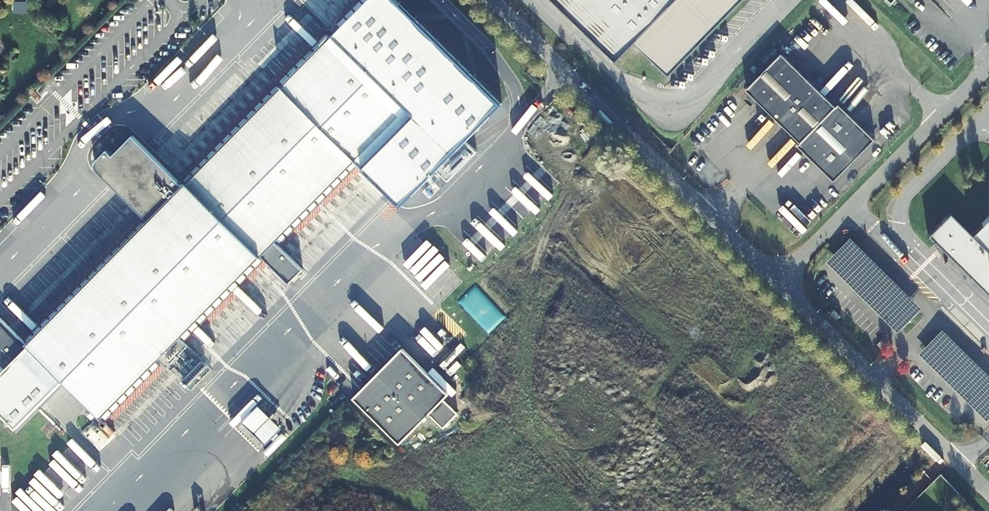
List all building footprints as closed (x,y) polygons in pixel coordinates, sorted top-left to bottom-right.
[(616,62),(678,0),(553,0),(616,62)] [(331,35),(337,41),(351,27),(345,21),(331,35)] [(159,360),(179,340),(261,258),(276,242),(355,163),(363,171),(415,119),(337,41),(331,35),(182,185),(148,220),(32,337),(52,356),(45,362),(102,418),(159,360)] [(782,54),(746,91),(801,144),(836,108),(782,54)] [(836,108),(801,144),(798,146),(835,182),(875,140),(839,105),(836,108)] [(98,171),(148,220),(182,185),(132,136),(113,155),(108,150),(102,157),(100,159),(99,161),(98,162),(97,165),(97,168),(97,169),(98,171)] [(971,234),(949,213),(927,235),(988,296),(988,216),(971,234)] [(276,242),(261,258),(288,285),(304,269),(276,242)] [(835,311),(831,315),(837,321),(841,317),(835,311)] [(32,337),(26,343),(0,317),(0,345),(25,370),(39,356),(45,362),(52,356),(32,337)] [(463,380),(415,334),(350,401),(397,446),(427,416),(440,429),(454,415),(441,403),(463,380)] [(187,348),(179,340),(159,360),(167,368),(187,348)] [(278,431),(256,408),(242,423),(264,445),(278,431)]
